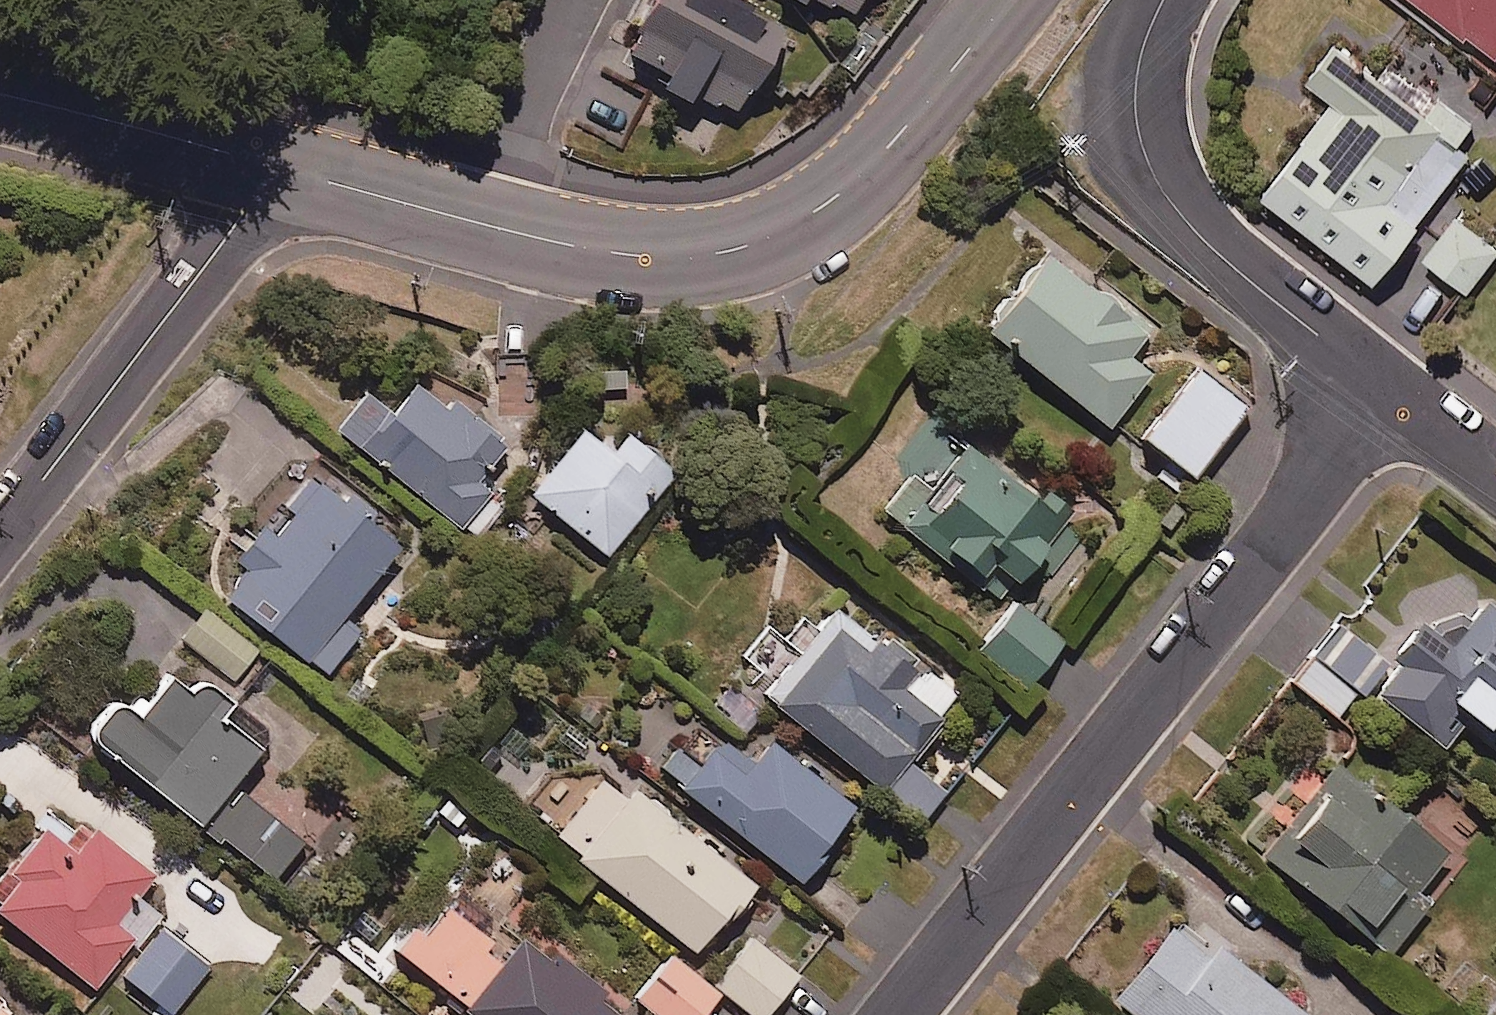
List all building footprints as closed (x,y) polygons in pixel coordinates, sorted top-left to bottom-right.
[(668,77),(662,90),(701,109),(707,96),(746,115),(786,34),(717,0),(665,0),(636,61),(668,77)] [(852,27),(867,0),(805,0),(852,27)] [(1495,63),(1495,0),(1414,0),(1495,63)] [(1427,116),(1337,47),(1310,83),(1338,104),(1265,200),(1379,288),(1422,232),(1417,228),(1472,157),(1460,147),(1475,128),(1439,100),(1427,116)] [(1457,216),(1424,265),(1471,297),(1495,260),(1495,242),(1457,216)] [(1151,333),(1048,259),(990,340),(1114,429),(1152,376),(1131,361),(1151,333)] [(1250,412),(1197,372),(1145,440),(1197,480),(1250,412)] [(448,416),(418,392),(397,419),(369,398),(340,435),(478,543),(506,508),(485,492),(516,452),(456,405),(448,416)] [(1079,540),(931,417),(896,460),(917,477),(887,513),(984,594),(1001,573),(1021,589),(1058,545),(1068,554),(1079,540)] [(614,461),(583,437),(533,500),(610,560),(675,477),(630,441),(614,461)] [(380,507),(357,490),(344,509),(308,483),(222,602),(329,678),(361,634),(347,624),(399,551),(366,527),(380,507)] [(1488,608),(1452,654),(1426,634),(1377,699),(1446,752),(1471,720),(1495,739),(1495,614),(1488,608)] [(1067,647),(1019,609),(983,655),(1031,693),(1067,647)] [(881,650),(833,613),(800,656),(767,630),(731,677),(923,826),(947,795),(905,763),(957,695),(888,641),(881,650)] [(258,654),(207,615),(184,645),(236,684),(258,654)] [(1295,690),(1338,720),(1356,694),(1364,700),(1389,664),(1338,629),(1295,690)] [(205,686),(193,703),(170,687),(141,726),(121,711),(94,748),(276,883),(304,845),(235,794),(263,756),(226,729),(239,712),(205,686)] [(754,770),(719,743),(681,793),(803,886),(858,814),(771,748),(754,770)] [(1449,861),(1335,770),(1264,859),(1389,960),(1432,907),(1420,897),(1449,861)] [(628,807),(604,788),(557,847),(699,960),(755,890),(637,796),(628,807)] [(89,829),(68,857),(40,837),(0,892),(0,930),(94,999),(155,916),(139,904),(157,880),(89,829)] [(446,911),(400,966),(458,1014),(612,1014),(601,1005),(607,999),(518,924),(495,952),(446,911)] [(1183,923),(1118,1006),(1129,1014),(1302,1014),(1183,923)] [(162,933),(125,983),(168,1014),(177,1014),(210,970),(162,933)] [(752,942),(715,990),(748,1014),(774,1014),(801,980),(752,942)] [(673,959),(637,1003),(652,1014),(708,1014),(722,999),(673,959)]
